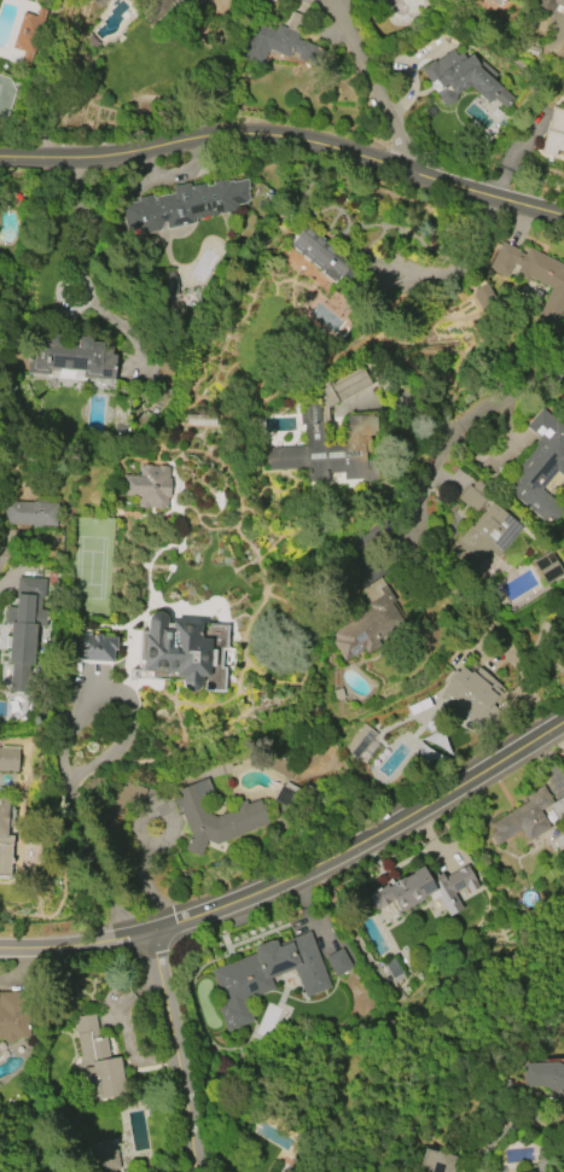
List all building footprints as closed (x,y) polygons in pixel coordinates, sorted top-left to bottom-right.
[(143,12),(156,0),(187,0),(176,8),(171,5),(153,23),(143,12)] [(535,7),(539,0),(563,0),(563,8),(562,14),(554,11),(557,5),(553,2),(547,13),(535,7)] [(12,48),(23,51),(20,65),(32,69),(48,10),(38,7),(35,16),(22,13),(12,48)] [(268,48),(261,66),(237,56),(251,21),(275,30),(278,24),(287,28),(293,11),(304,16),(297,33),(298,34),(296,40),(322,51),(316,66),(291,56),(290,58),(268,48)] [(505,107),(492,98),(487,104),(467,84),(453,95),(452,101),(448,104),(442,103),(438,98),(438,95),(421,69),(453,49),(457,56),(463,52),(466,59),(472,56),(477,64),(481,60),(495,74),(493,77),(499,83),(496,86),(499,88),(500,88),(513,98),(505,107)] [(552,107),(563,111),(563,152),(554,150),(553,157),(539,153),(545,130),(543,130),(546,121),(548,122),(552,107)] [(236,210),(194,220),(196,223),(165,229),(164,222),(162,222),(159,231),(141,234),(140,227),(126,231),(120,205),(136,200),(136,197),(149,194),(150,198),(173,192),(171,186),(188,182),(190,189),(191,189),(190,186),(204,182),(205,186),(213,185),(211,181),(226,177),(227,181),(231,180),(232,182),(246,180),(249,188),(246,189),(249,198),(245,203),(234,205),(236,210)] [(304,227),(336,251),(335,252),(355,268),(341,286),(335,281),(342,273),(337,270),(336,272),(330,267),(332,264),(327,261),(320,270),(289,245),(304,227)] [(528,247),(563,266),(563,269),(563,272),(563,303),(553,325),(536,316),(551,288),(528,276),(525,281),(513,275),(518,267),(512,264),(505,278),(488,268),(501,241),(518,250),(517,252),(524,255),(528,247)] [(180,301),(177,276),(164,278),(167,303),(180,301)] [(115,380),(81,378),(82,371),(50,368),(48,374),(27,372),(30,337),(47,338),(48,336),(51,334),(59,336),(60,337),(62,339),(76,340),(77,338),(80,337),(88,337),(89,339),(91,342),(114,344),(112,354),(117,354),(115,380)] [(371,384),(327,408),(328,424),(322,425),(324,445),(345,444),(343,428),(348,427),(347,419),(349,418),(349,416),(372,414),(373,418),(377,418),(378,432),(372,433),(374,462),(377,462),(378,480),(362,482),(362,479),(344,480),(344,472),(326,474),(326,480),(308,483),(307,467),(269,471),(268,465),(266,465),(264,455),(268,455),(268,449),(306,445),(304,425),(301,425),(300,414),(304,414),(303,409),(307,409),(307,407),(309,407),(309,404),(321,404),(320,390),(361,366),(371,384)] [(541,408),(563,427),(563,474),(562,477),(556,472),(541,489),(563,508),(563,513),(551,527),(500,485),(514,467),(517,468),(536,447),(534,444),(539,438),(525,427),(541,408)] [(123,474),(139,476),(140,465),(143,465),(144,463),(151,465),(151,466),(165,466),(165,467),(169,467),(168,478),(170,478),(169,497),(167,497),(167,507),(164,507),(164,509),(155,508),(155,507),(149,507),(149,508),(140,508),(140,507),(138,507),(138,496),(122,496),(123,474)] [(343,483),(343,474),(326,474),(326,483),(343,483)] [(475,514),(489,500),(471,483),(457,497),(475,514)] [(5,501),(58,503),(57,526),(4,524),(5,501)] [(522,527),(496,556),(487,548),(470,568),(448,550),(470,525),(472,526),(493,502),(522,527)] [(533,560),(544,584),(563,575),(551,551),(533,560)] [(18,577),(43,578),(42,599),(47,599),(46,626),(36,626),(34,663),(25,663),(23,689),(11,688),(12,661),(7,661),(8,646),(5,646),(5,637),(8,637),(10,625),(4,623),(5,607),(16,608),(18,577)] [(332,631),(367,610),(365,606),(370,604),(360,589),(379,577),(394,600),(391,601),(405,622),(378,639),(382,645),(367,653),(364,648),(344,660),(332,640),(336,637),(332,631)] [(171,622),(227,625),(226,651),(221,651),(220,666),(225,666),(223,692),(203,690),(203,681),(200,681),(200,683),(200,684),(199,686),(198,687),(198,688),(197,688),(196,689),(194,690),(193,690),(192,690),(191,690),(190,690),(188,690),(187,690),(186,689),(185,688),(184,688),(182,687),(181,686),(181,684),(180,683),(180,682),(180,678),(136,676),(138,653),(139,631),(146,632),(146,620),(150,613),(152,612),(157,611),(163,614),(167,619),(165,623),(171,624),(171,622)] [(73,660),(114,661),(115,636),(74,635),(73,660)] [(470,721),(438,694),(470,659),(499,684),(495,688),(499,692),(475,719),(471,718),(470,721)] [(347,746),(360,754),(375,732),(362,724),(347,746)] [(0,747),(0,771),(18,771),(17,747),(0,747)] [(293,772),(274,760),(268,768),(287,780),(293,772)] [(272,821),(217,845),(208,841),(200,857),(185,850),(191,835),(182,814),(179,815),(170,793),(208,779),(217,801),(207,805),(210,815),(217,817),(234,810),(232,806),(246,800),(248,803),(262,797),(272,821)] [(552,803),(563,796),(563,817),(557,821),(548,805),(539,811),(550,828),(527,842),(521,832),(495,846),(488,834),(494,830),(489,824),(528,801),(525,797),(542,786),(552,803)] [(10,880),(0,879),(0,797),(10,798),(8,810),(14,810),(13,826),(7,826),(6,836),(12,838),(10,880)] [(563,833),(552,839),(563,858),(563,834),(563,833)] [(368,896),(421,865),(429,880),(441,873),(443,876),(466,864),(479,887),(469,894),(465,888),(454,894),(463,909),(448,916),(437,896),(431,899),(428,894),(397,911),(390,899),(374,908),(368,896)] [(331,987),(304,998),(293,969),(271,979),(274,990),(245,1001),(254,1020),(227,1031),(217,1009),(226,1007),(211,970),(309,932),(331,987)] [(334,976),(351,969),(342,949),(326,956),(334,976)] [(4,1039),(0,1039),(0,992),(27,991),(29,1036),(27,1036),(27,1038),(14,1039),(11,1043),(7,1043),(4,1039)] [(72,1018),(94,1014),(99,1037),(104,1036),(109,1059),(118,1057),(126,1095),(83,1102),(79,1098),(72,1069),(79,1062),(77,1059),(80,1057),(72,1018)] [(556,1062),(563,1067),(563,1098),(543,1086),(523,1088),(523,1063),(556,1062)] [(113,1143),(89,1149),(95,1168),(106,1165),(108,1171),(115,1171),(121,1170),(113,1143)] [(460,1156),(456,1171),(425,1171),(426,1167),(419,1166),(424,1148),(437,1151),(437,1150),(460,1156)]
